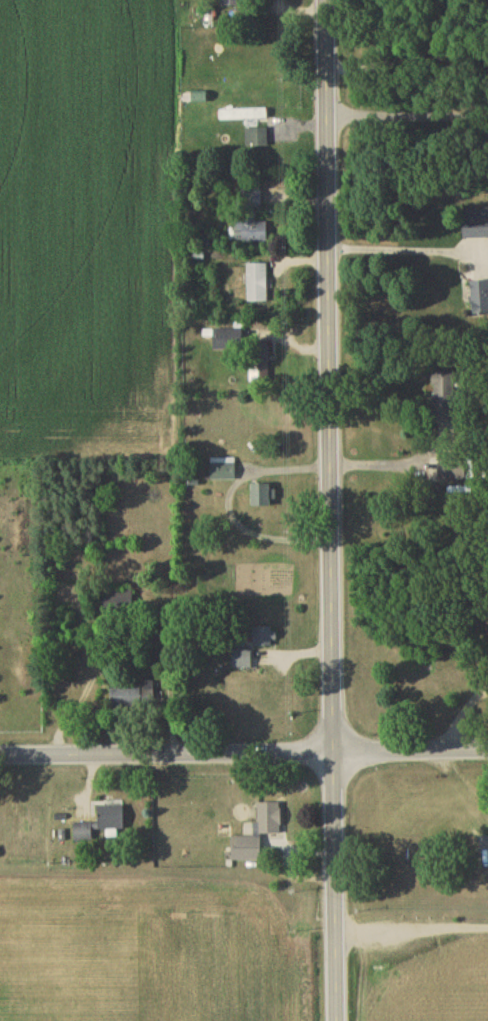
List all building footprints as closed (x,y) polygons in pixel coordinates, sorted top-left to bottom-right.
[(221,9),(242,9),(242,0),(221,0),(221,9)] [(268,112),(219,112),(219,123),(268,123),(268,112)] [(269,150),(269,131),(246,131),(246,150),(269,150)] [(250,207),(260,207),(261,195),(250,194),(250,207)] [(487,241),(487,220),(465,220),(465,241),(487,241)] [(243,244),(268,244),(268,224),(243,224),(243,244)] [(249,304),(268,304),(268,267),(249,267),(249,304)] [(474,317),(487,317),(487,283),(474,284),(474,317)] [(244,331),(214,331),(214,353),(244,353),(244,331)] [(251,385),(270,385),(270,347),(251,347),(251,385)] [(456,420),(456,374),(435,374),(435,420),(456,420)] [(236,461),(208,461),(208,482),(236,482),(236,461)] [(465,481),(465,461),(440,461),(440,481),(465,481)] [(253,486),(253,509),(273,509),(273,486),(253,486)] [(416,520),(458,520),(458,507),(416,507),(416,520)] [(134,616),(134,593),(106,593),(106,616),(134,616)] [(254,649),(276,649),(276,630),(254,630),(254,649)] [(252,652),(233,652),(233,670),(252,670),(252,652)] [(155,688),(112,688),(112,710),(155,710),(155,688)] [(232,839),(233,864),(262,863),(261,836),(282,836),(282,805),(258,805),(258,839),(232,839)] [(125,808),(100,808),(100,826),(75,826),(75,844),(93,844),(93,832),(125,832),(125,808)]
